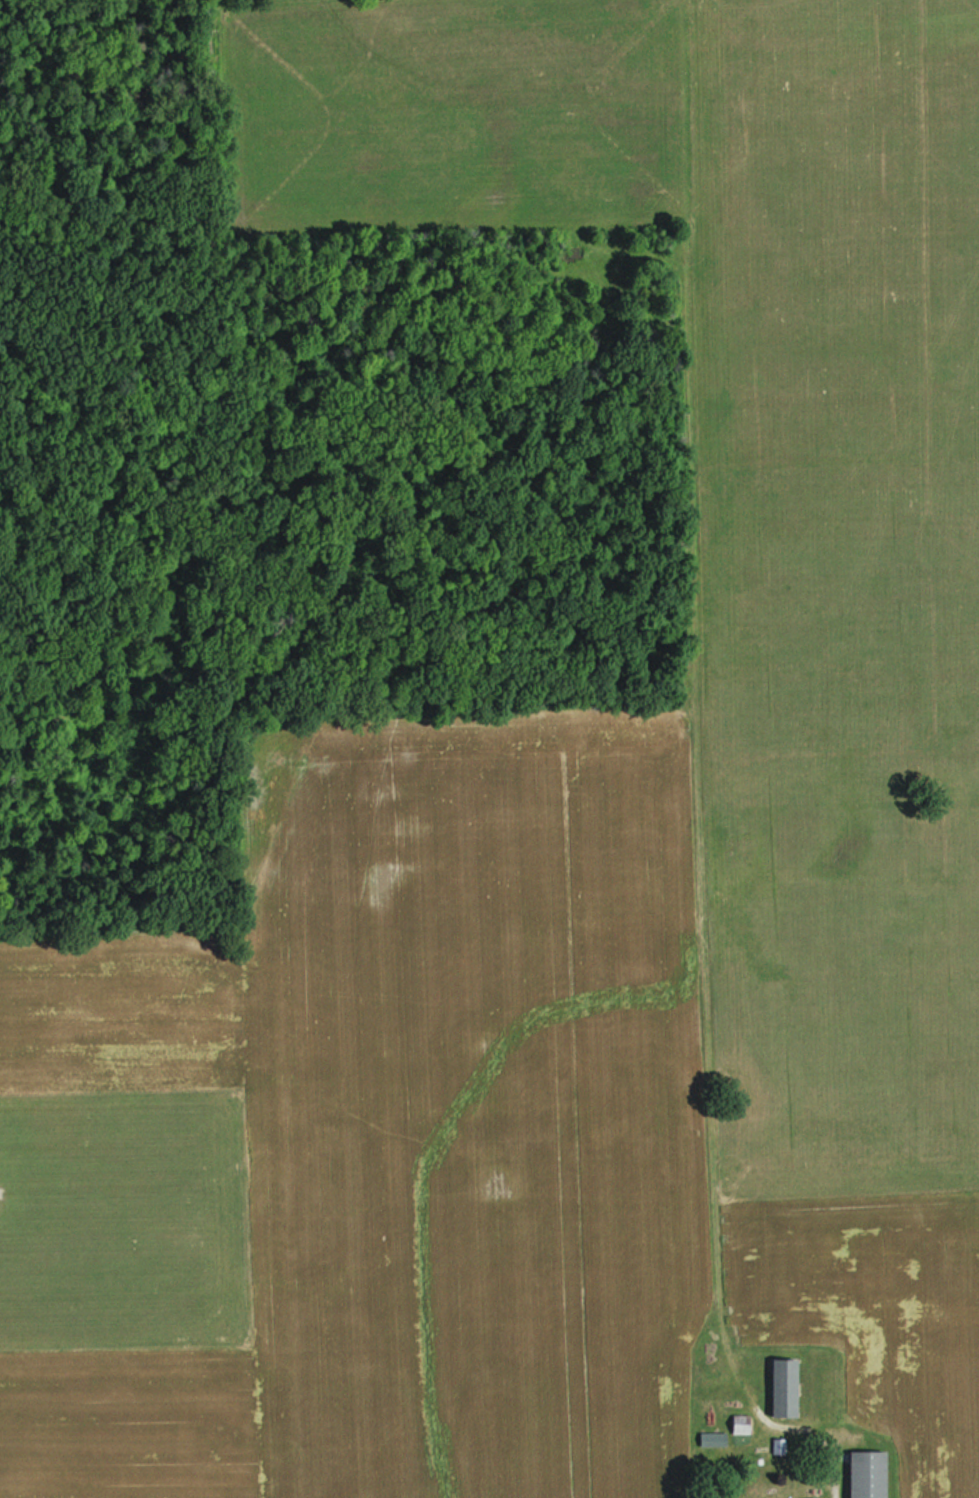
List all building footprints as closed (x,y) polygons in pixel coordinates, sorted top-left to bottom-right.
[(803,1416),(803,1357),(771,1357),(771,1416),(803,1416)] [(753,1434),(753,1423),(737,1423),(737,1434),(753,1434)] [(729,1433),(702,1433),(702,1446),(729,1446),(729,1433)] [(853,1497),(892,1497),(892,1450),(853,1450),(853,1497)]
